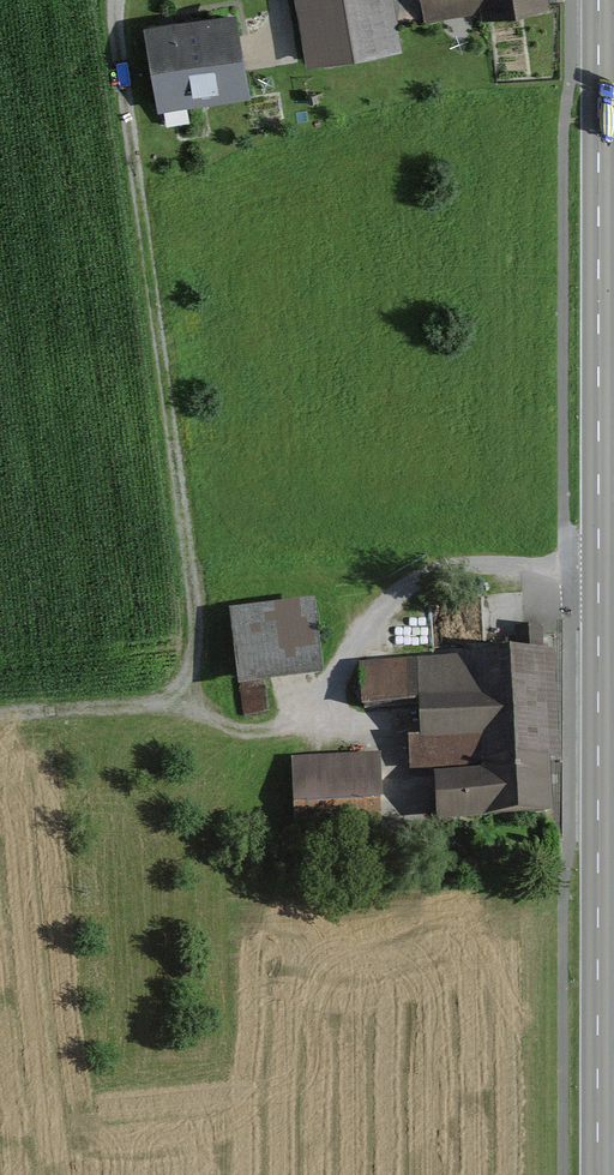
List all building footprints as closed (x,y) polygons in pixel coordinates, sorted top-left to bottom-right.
[(306,68),(400,51),(391,0),(294,0),(306,68)] [(426,21),(480,12),(481,20),(553,9),(552,0),(423,0),(426,21)] [(168,24),(146,27),(161,108),(249,92),(235,11),(168,24)] [(312,594),(231,605),(242,681),(322,670),(312,594)] [(477,654),(361,661),(363,703),(420,697),(420,730),(410,731),(409,767),(487,761),(487,766),(435,769),(436,816),(552,810),(551,779),(550,755),(560,754),(555,647),(476,649),(477,654)] [(379,753),(292,755),(293,812),(381,810),(379,753)]
